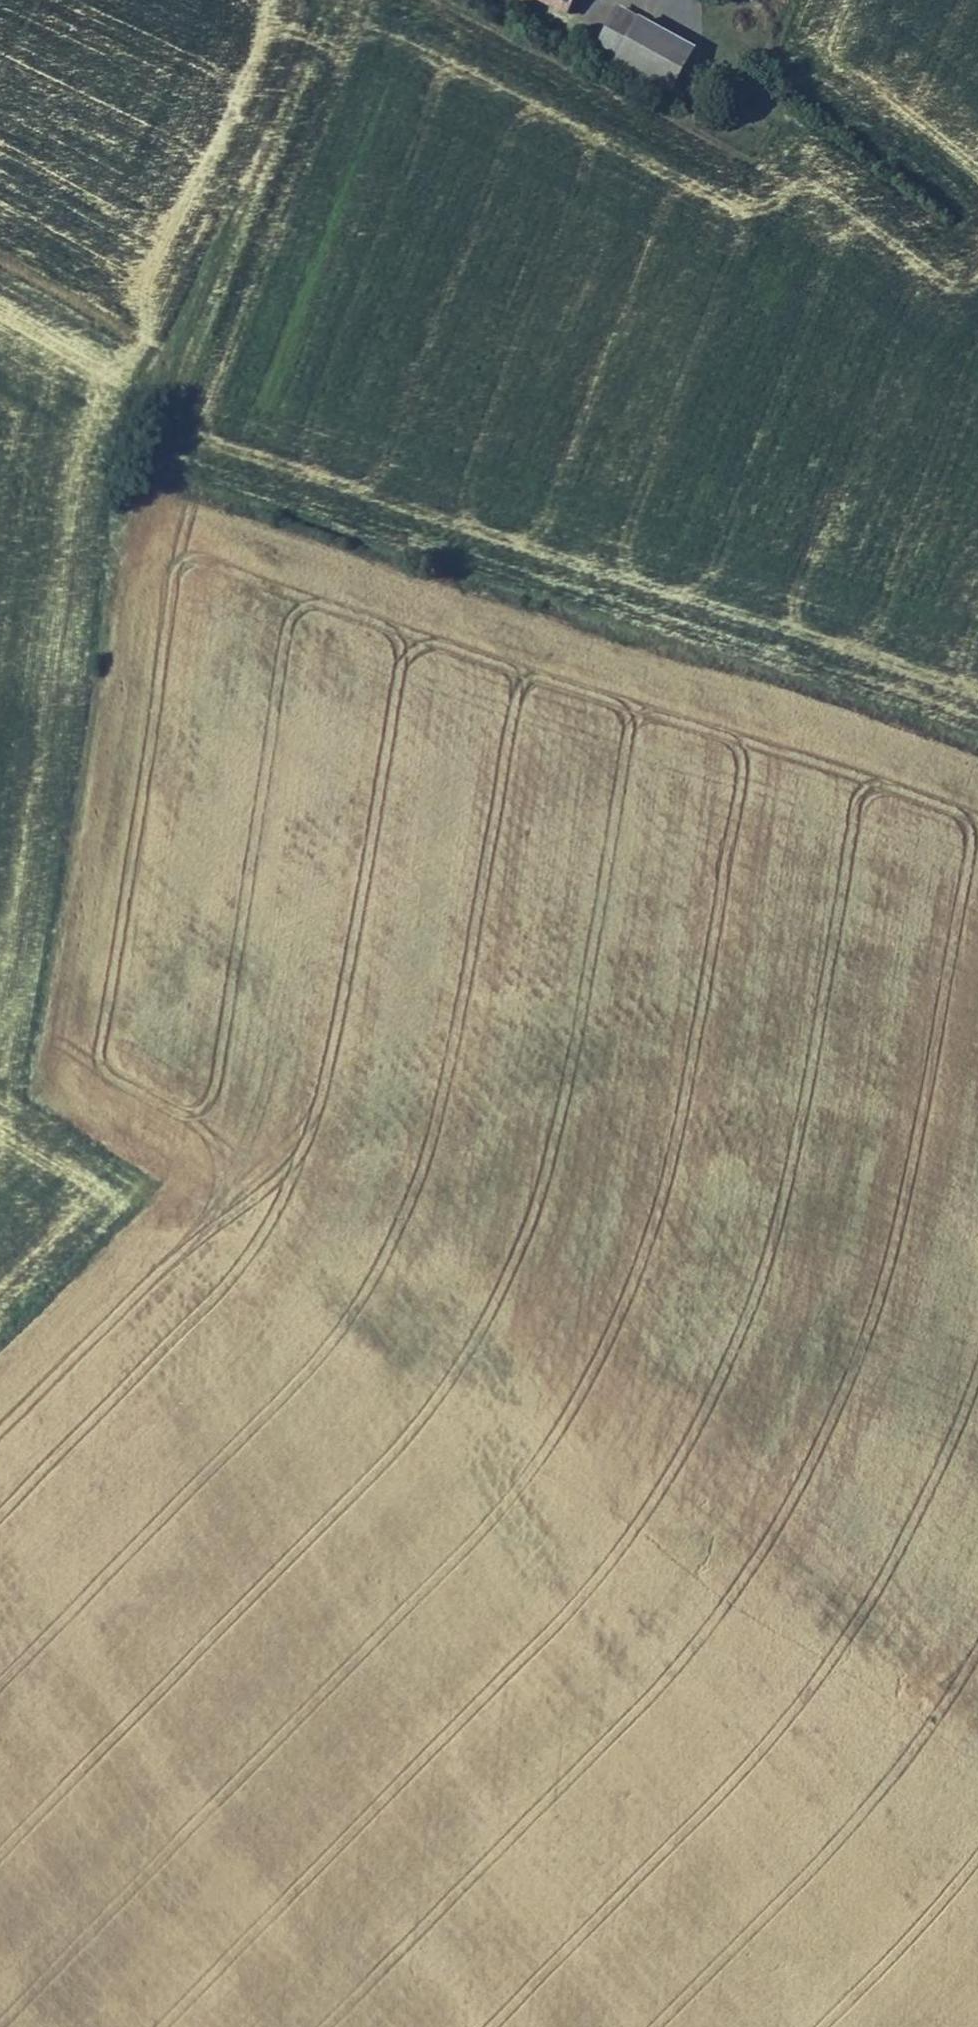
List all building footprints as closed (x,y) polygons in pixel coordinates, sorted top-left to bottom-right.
[(644,54),(665,12),(641,0),(637,0),(616,39),(644,54)] [(665,12),(644,54),(698,82),(706,67),(719,41),(665,12)]
